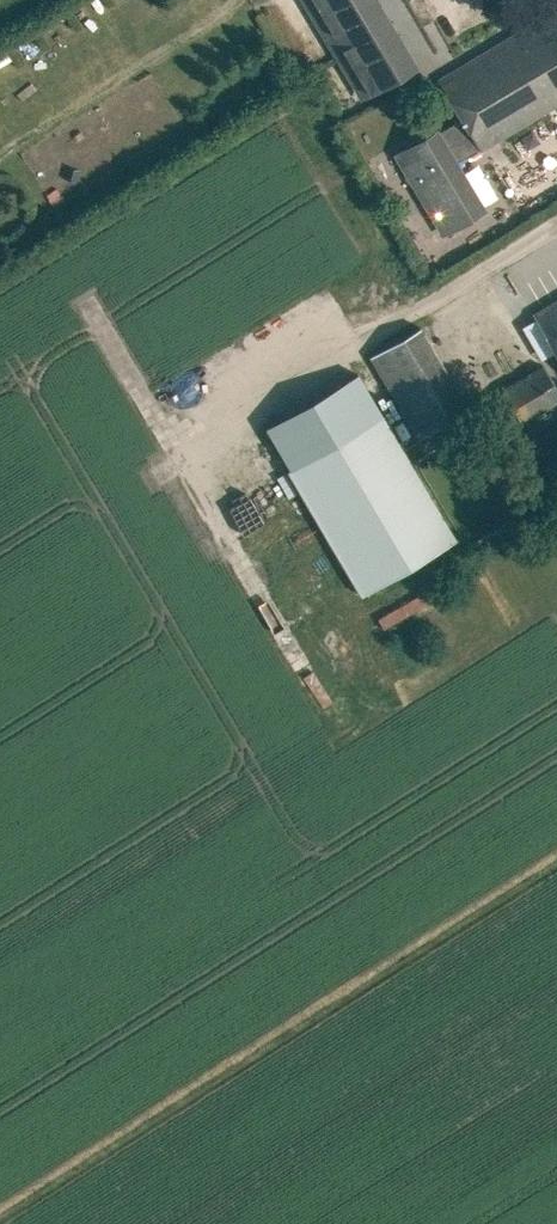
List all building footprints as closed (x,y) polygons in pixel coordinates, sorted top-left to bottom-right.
[(373,0),(307,0),(364,96),(413,67),(388,24),(389,23),(379,6),(378,7),(373,0)] [(542,26),(537,19),(439,79),(464,119),(439,135),(435,129),(398,152),(449,235),(487,212),(455,162),(480,146),(482,149),(556,104),(556,17),(542,26)] [(532,313),(556,354),(556,299),(532,313)] [(556,402),(556,387),(542,362),(483,399),(501,431),(520,420),(522,423),(556,402)] [(443,367),(394,396),(418,437),(468,408),(443,367)] [(362,592),(455,538),(381,412),(289,466),(362,592)] [(387,596),(394,608),(426,591),(419,579),(387,596)]
